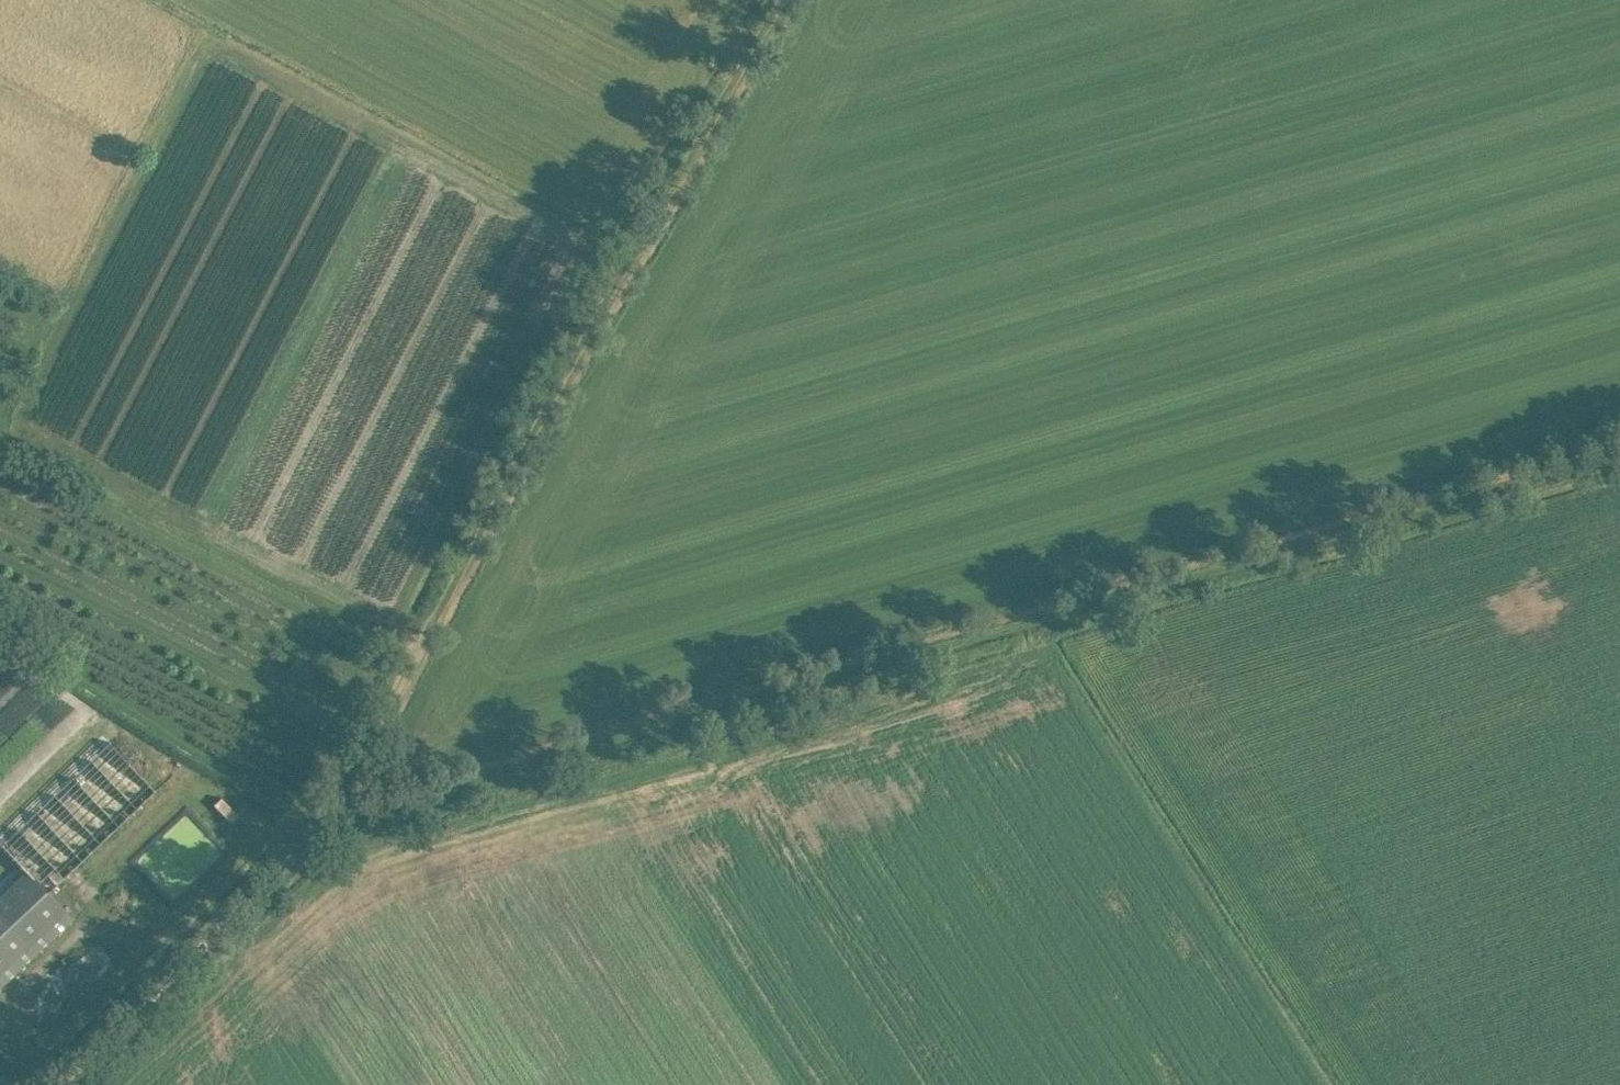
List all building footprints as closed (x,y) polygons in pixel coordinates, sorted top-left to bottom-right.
[(73,918),(49,893),(156,790),(103,736),(0,835),(0,843),(20,864),(0,884),(0,988),(73,918)]
